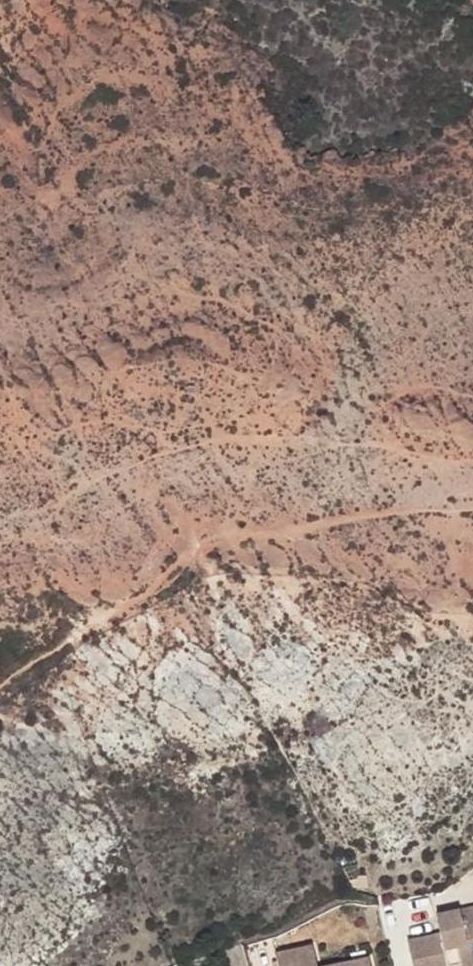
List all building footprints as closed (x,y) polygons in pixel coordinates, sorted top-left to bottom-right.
[(406,965),(472,965),(472,913),(431,922),(433,940),(401,945),(406,965)] [(305,948),(269,954),(271,965),(308,965),(305,948)]
